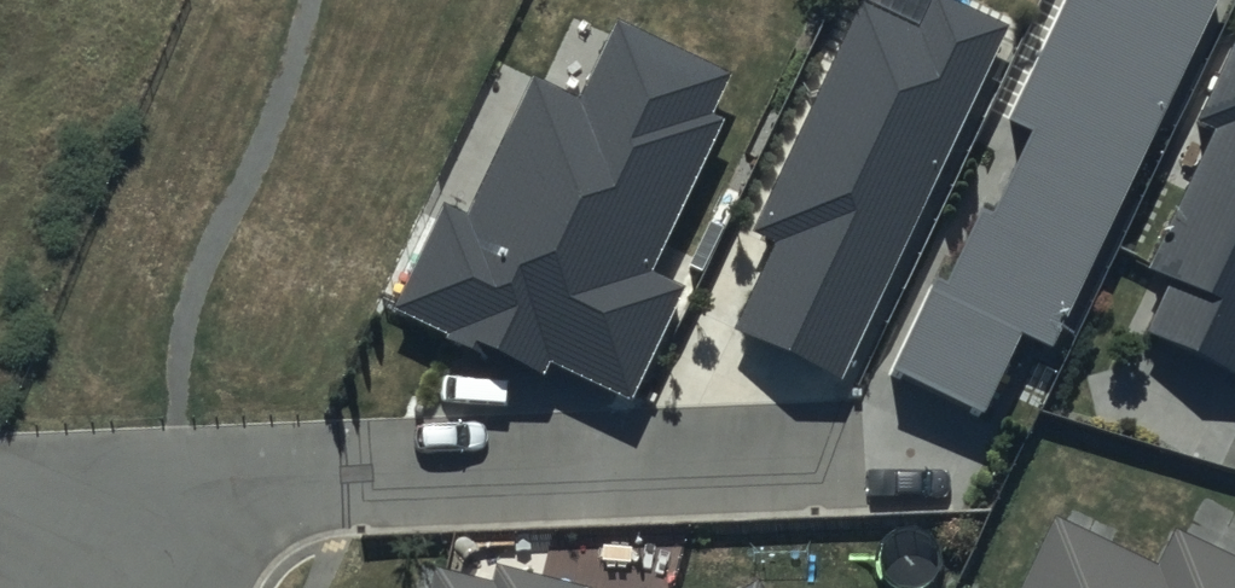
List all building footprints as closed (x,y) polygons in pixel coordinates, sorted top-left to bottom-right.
[(955,0),(932,0),(918,30),(860,3),(755,229),(778,240),(736,329),(845,379),(1009,25),(955,0)] [(1012,118),(1035,129),(995,213),(983,208),(946,286),(935,281),(894,370),(987,413),(1023,336),(1054,351),(1219,0),(1067,0),(1012,118)] [(730,73),(620,21),(581,101),(534,79),(468,217),(443,205),(395,306),(544,376),(550,362),(632,401),(687,287),(652,271),(724,121),(710,115),(730,73)] [(1234,42),(1196,121),(1216,130),(1150,269),(1174,280),(1149,332),(1234,372),(1234,43),(1234,42)] [(1023,587),(1234,587),(1234,562),(1172,532),(1154,570),(1054,523),(1023,587)] [(430,587),(572,587),(494,568),(490,583),(435,569),(430,587)]
